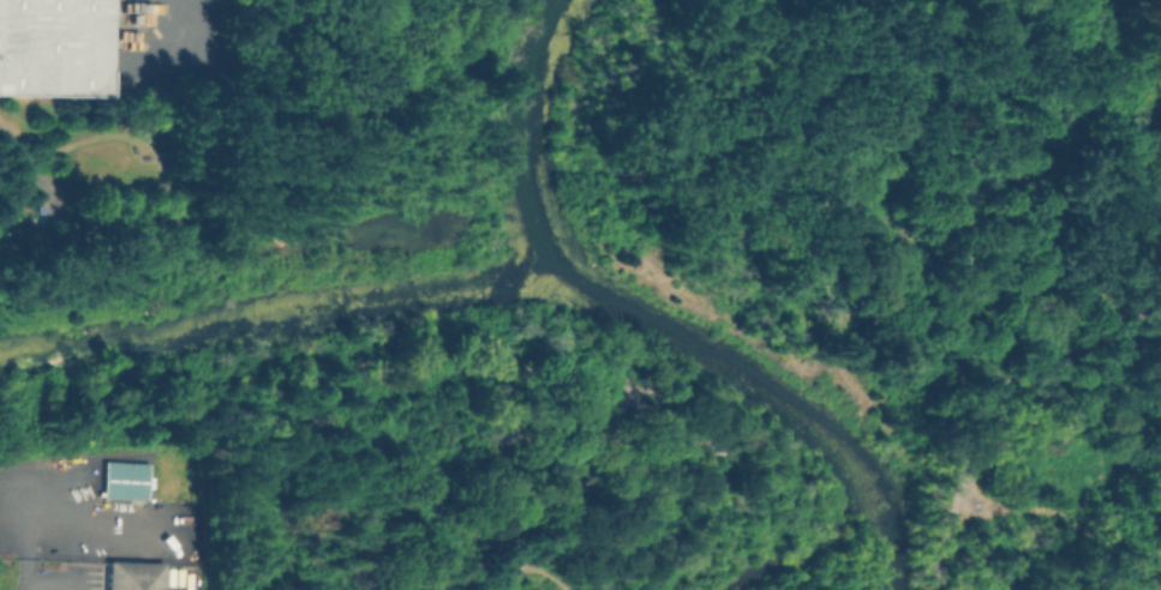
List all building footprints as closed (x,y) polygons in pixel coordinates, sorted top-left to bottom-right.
[(107,97),(0,95),(0,0),(109,0),(107,97)] [(100,497),(144,499),(145,462),(101,461),(100,497)] [(164,560),(163,589),(107,589),(108,559),(164,560)]
